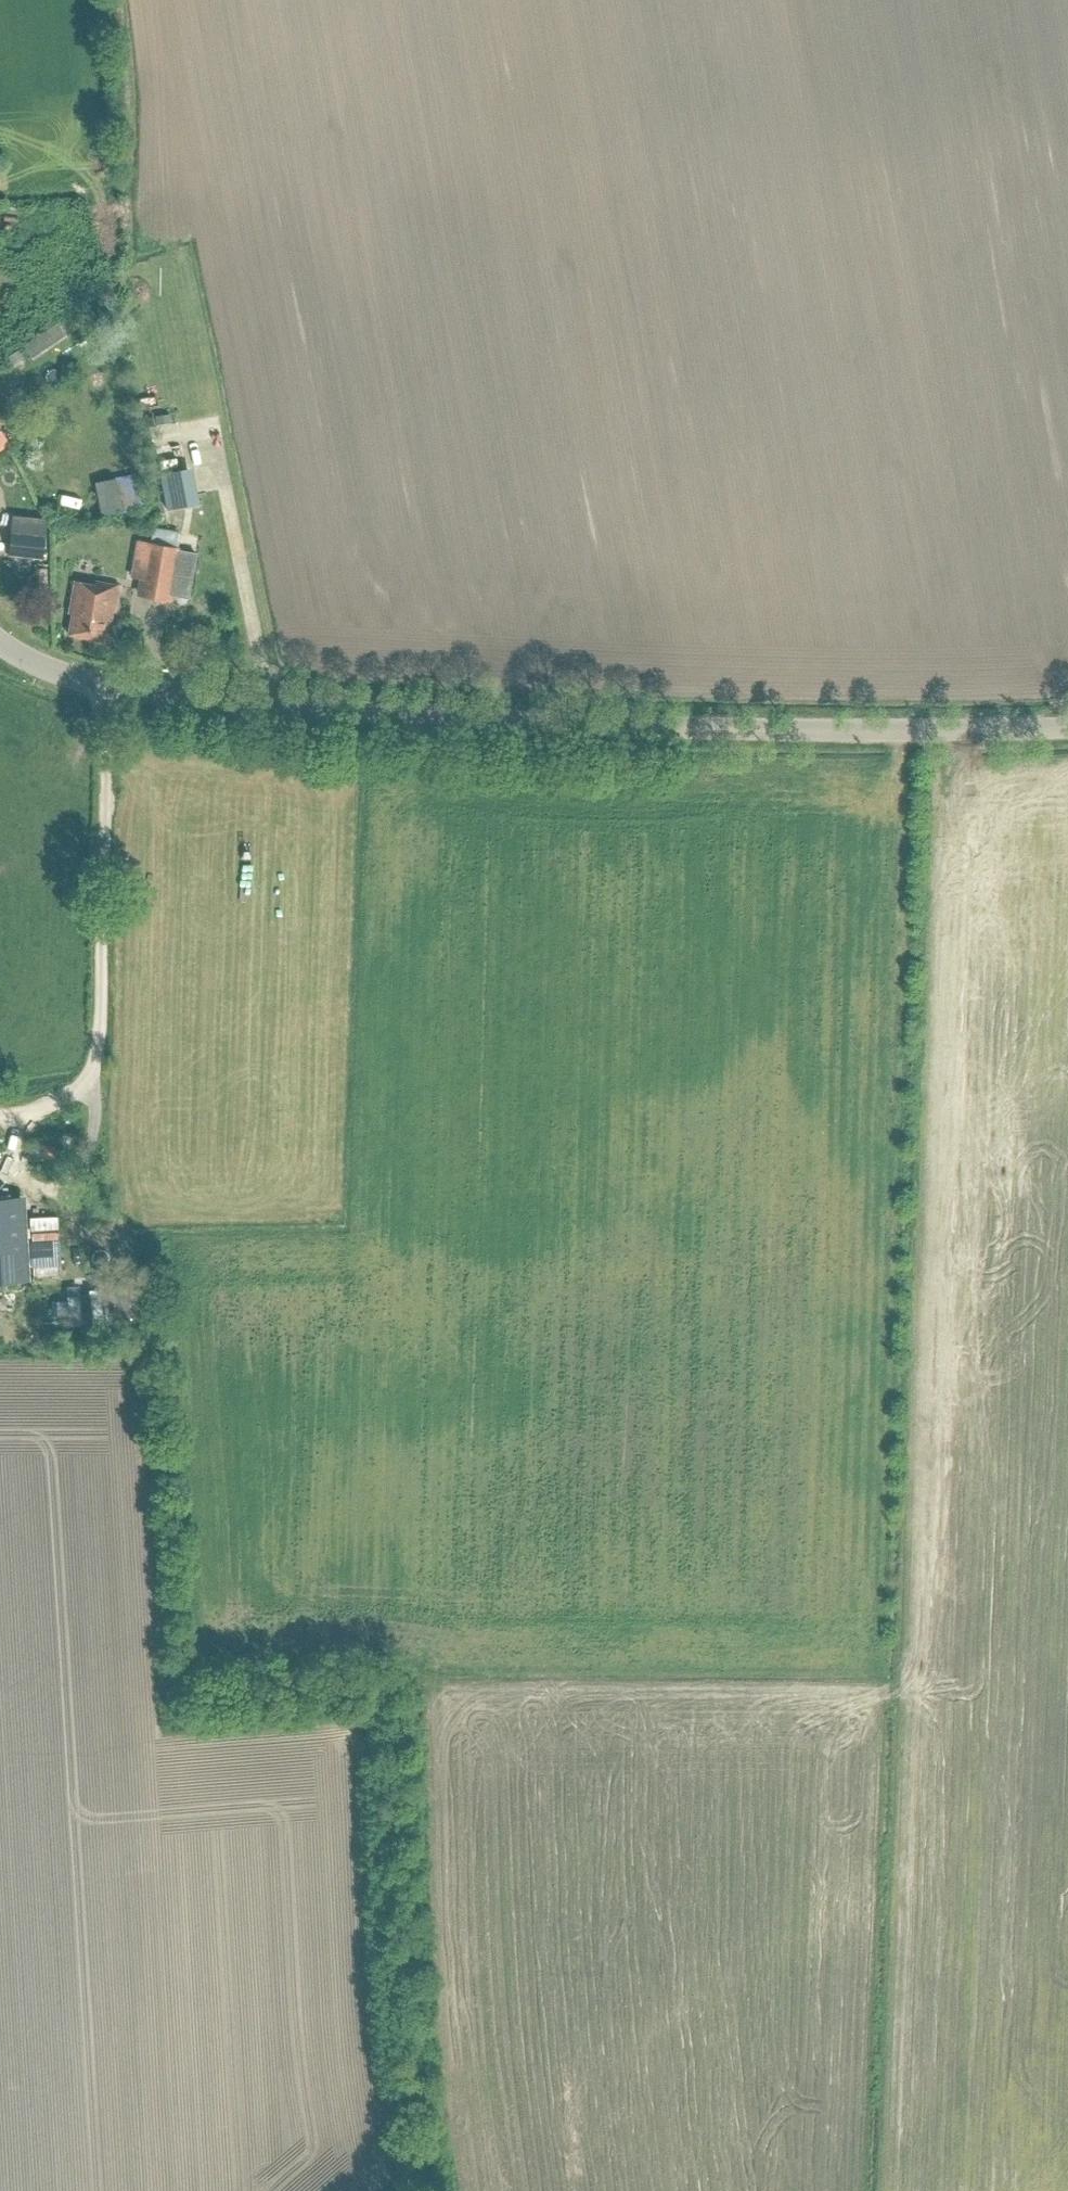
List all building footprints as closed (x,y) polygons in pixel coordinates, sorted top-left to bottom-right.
[(33,359),(67,336),(57,321),(22,344),(33,359)] [(12,445),(0,426),(0,452),(12,445)] [(43,559),(46,527),(47,519),(24,516),(23,525),(10,523),(8,555),(43,559)] [(149,543),(140,595),(170,600),(172,589),(188,592),(195,553),(178,550),(178,548),(149,543)] [(106,640),(110,610),(115,610),(118,584),(93,580),(93,584),(72,582),(68,615),(71,615),(69,635),(106,640)] [(22,1259),(21,1236),(15,1237),(13,1199),(0,1200),(0,1260),(22,1259)] [(27,1248),(30,1267),(44,1265),(41,1246),(27,1248)]
